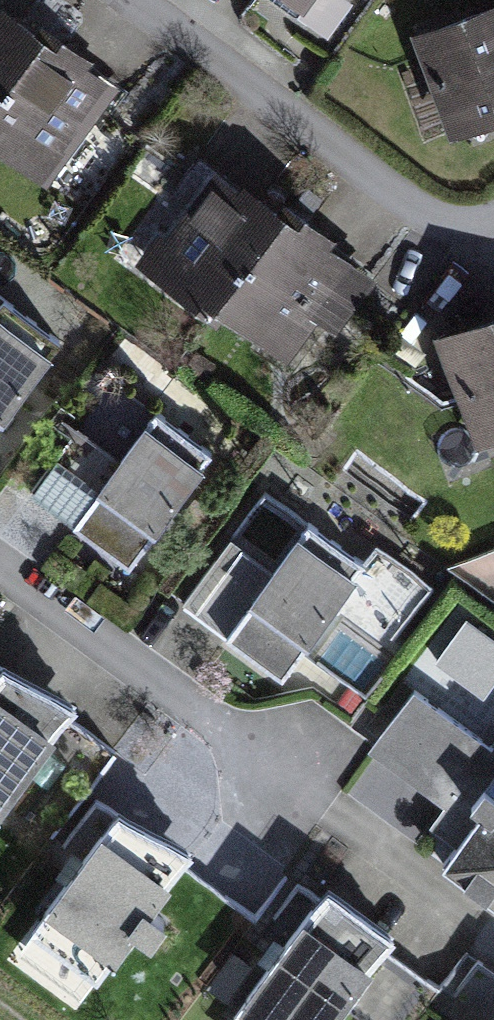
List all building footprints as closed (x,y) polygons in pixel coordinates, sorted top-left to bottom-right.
[(279,21),(294,0),(249,0),(279,21)] [(444,153),(493,134),(493,15),(404,48),(444,153)] [(0,16),(0,99),(39,45),(0,16)] [(39,45),(0,99),(0,178),(31,200),(108,94),(39,45)] [(273,225),(205,176),(128,282),(196,331),(273,225)] [(368,294),(273,225),(196,331),(265,380),(302,328),(329,347),(368,294)] [(52,358),(0,321),(0,432),(52,358)] [(430,346),(473,459),(493,451),(493,322),(430,346)] [(122,583),(204,467),(102,396),(20,512),(122,583)] [(271,690),(353,574),(251,502),(169,618),(271,690)] [(64,720),(0,690),(0,811),(64,720)] [(493,924),(493,764),(407,703),(366,760),(469,832),(434,881),(493,924)] [(76,1012),(179,867),(104,831),(9,966),(76,1012)] [(383,951),(315,903),(232,1019),(335,1019),(383,951)]
